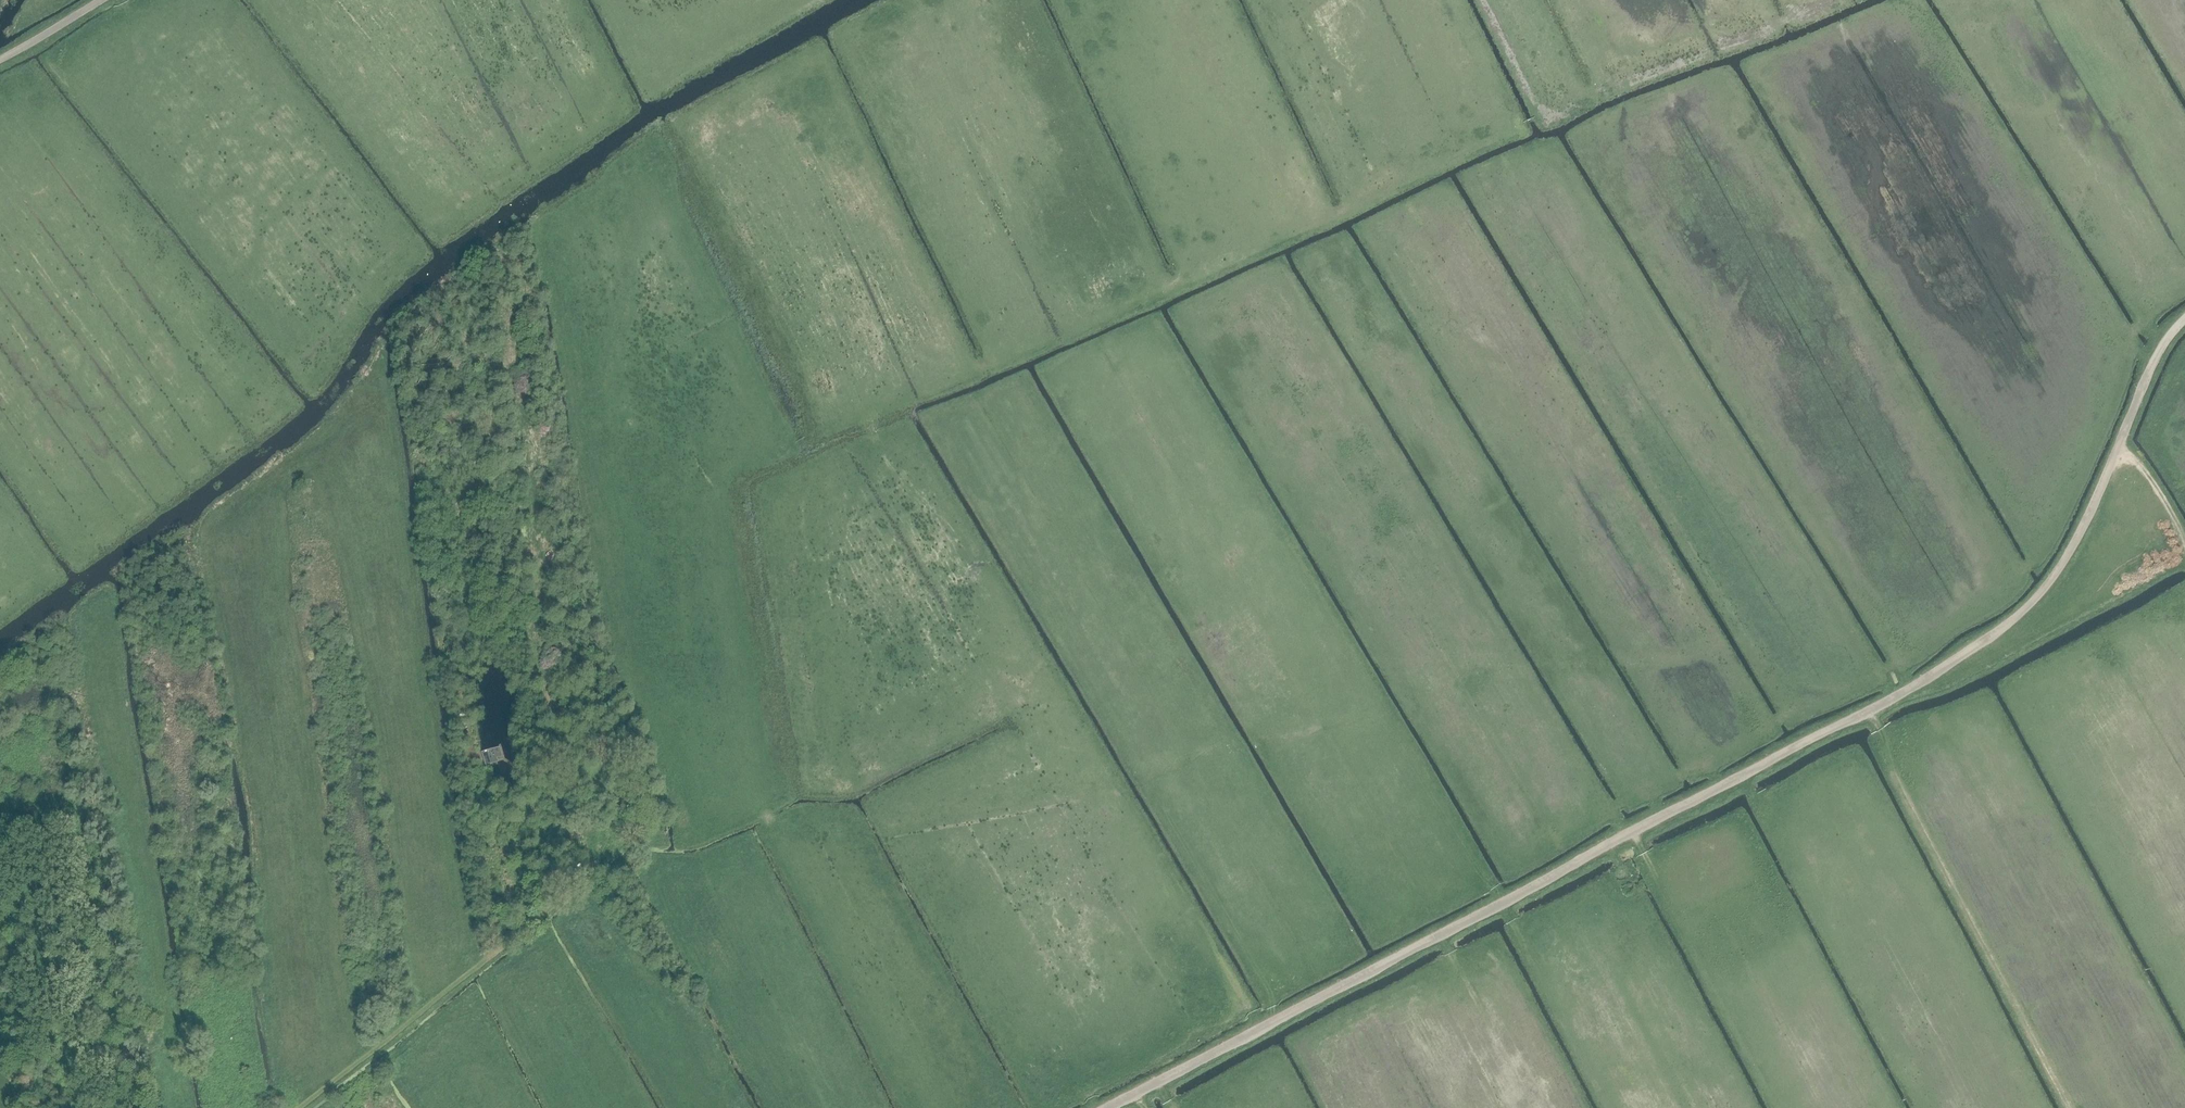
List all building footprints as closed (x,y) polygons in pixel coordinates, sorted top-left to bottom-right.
[(482,752),(486,766),(498,762),(497,758),(502,756),(499,747),(482,752)]
